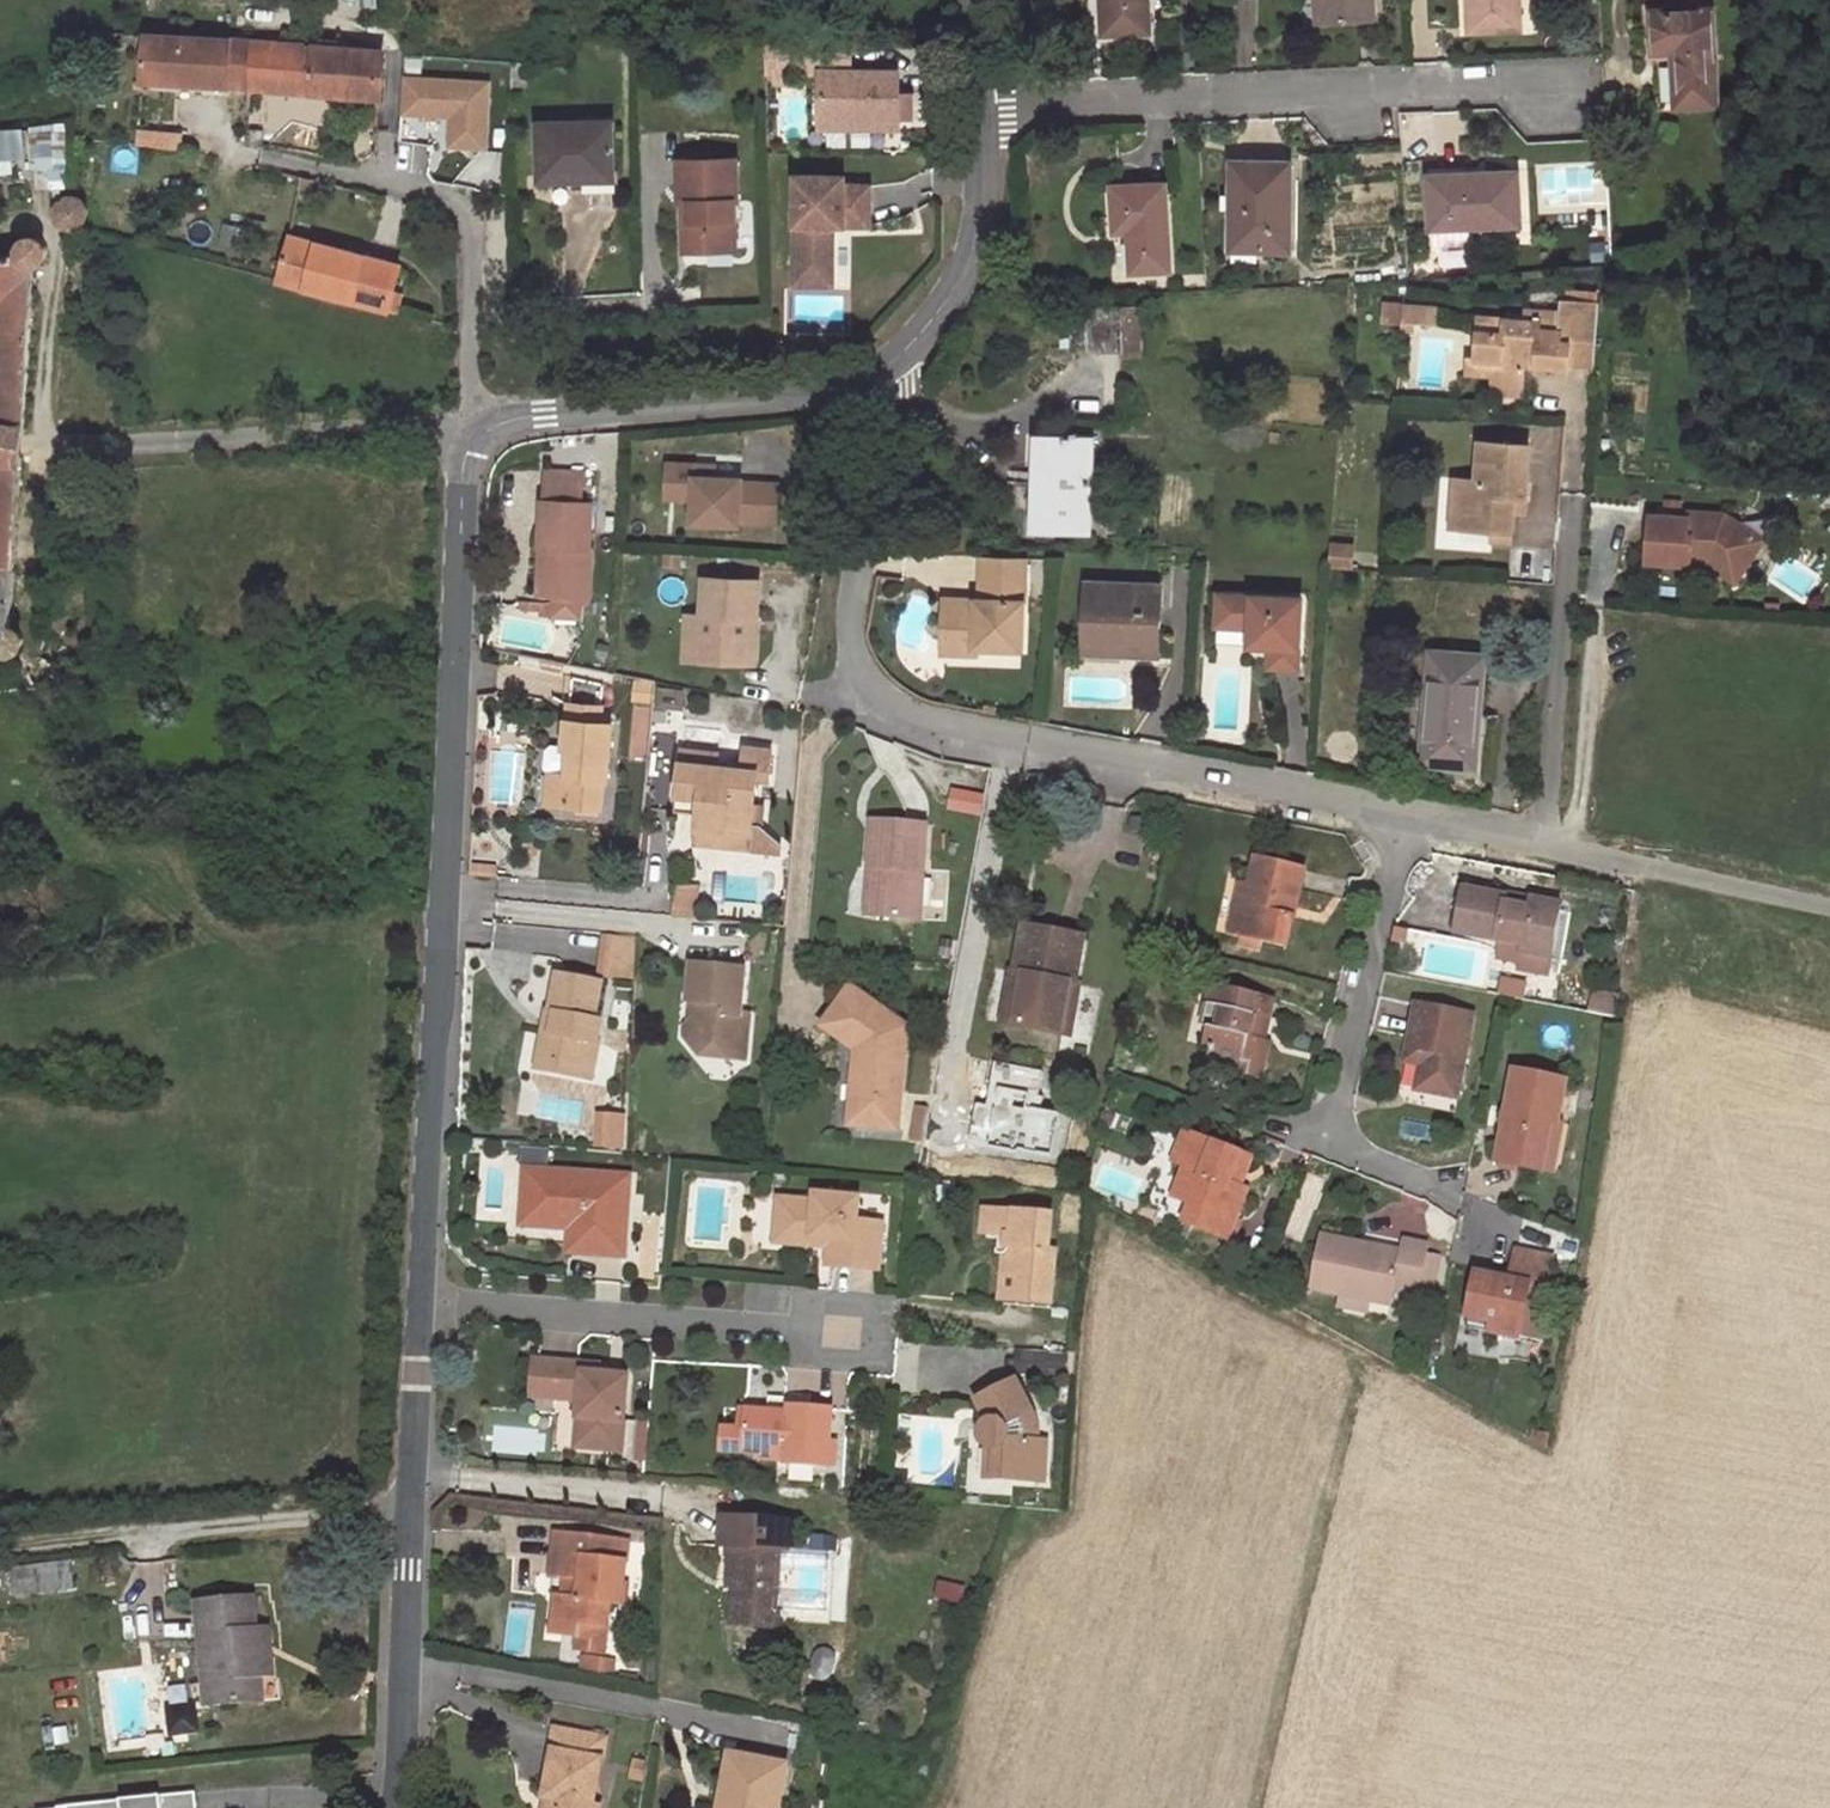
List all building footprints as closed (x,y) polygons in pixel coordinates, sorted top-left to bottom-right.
[(1147,0),(1102,0),(1103,34),(1149,32),(1147,0)] [(1372,0),(1317,0),(1318,20),(1373,18),(1372,0)] [(1519,0),(1468,0),(1470,32),(1520,30),(1519,0)] [(1655,53),(1672,52),(1674,106),(1717,104),(1712,7),(1653,11),(1655,53)] [(146,35),(142,81),(252,88),(254,43),(146,35)] [(383,53),(254,43),(252,88),(380,97),(383,53)] [(528,94),(531,67),(516,65),(514,93),(528,94)] [(900,94),(899,72),(821,72),(822,130),(896,128),(895,120),(915,120),(914,94),(900,94)] [(405,78),(404,117),(451,117),(451,147),(493,148),(494,80),(405,78)] [(776,117),(776,131),(793,131),(793,116),(776,117)] [(614,171),(613,122),(540,123),(541,180),(587,180),(587,172),(614,171)] [(31,175),(69,172),(65,124),(27,127),(31,175)] [(164,149),(165,133),(139,130),(137,146),(164,149)] [(23,176),(23,132),(0,132),(0,177),(23,176)] [(738,201),(737,159),(679,160),(679,202),(691,202),(691,226),(684,226),(685,251),(706,251),(706,242),(736,242),(736,201),(738,201)] [(1266,162),(1232,162),(1231,249),(1289,250),(1289,180),(1267,180),(1266,162)] [(1289,163),(1266,162),(1267,180),(1289,180),(1289,163)] [(846,168),(797,167),(795,243),(833,243),(834,207),(834,194),(870,195),(870,176),(846,176),(846,168)] [(1519,225),(1516,174),(1428,177),(1431,228),(1519,225)] [(1169,272),(1164,185),(1112,188),(1114,233),(1127,232),(1130,274),(1169,272)] [(870,195),(834,194),(834,207),(870,208),(870,195)] [(73,195),(66,195),(65,196),(58,200),(55,205),(54,211),(55,218),(58,224),(64,228),(70,230),(77,229),(82,227),(86,223),(89,216),(89,208),(84,201),(79,197),(73,195)] [(4,655),(9,656),(19,653),(22,650),(24,645),(26,636),(24,630),(19,625),(15,624),(11,623),(35,270),(41,267),(47,262),(49,255),(48,247),(43,238),(36,235),(30,234),(22,237),(18,241),(14,248),(14,253),(0,256),(0,652),(4,655)] [(1471,237),(1432,235),(1432,245),(1471,246),(1471,237)] [(278,280),(387,310),(396,312),(401,295),(391,293),(399,265),(290,237),(278,280)] [(736,242),(706,242),(706,251),(736,250),(736,242)] [(833,243),(795,243),(794,255),(794,258),(833,259),(833,243)] [(1563,310),(1529,308),(1528,319),(1505,317),(1504,336),(1475,334),(1473,362),(1495,364),(1495,372),(1523,375),(1524,358),(1537,359),(1537,370),(1569,372),(1569,367),(1569,366),(1570,356),(1594,358),(1598,304),(1564,301),(1563,310)] [(1410,318),(1433,321),(1434,306),(1402,303),(1400,324),(1409,325),(1410,318)] [(1142,307),(1069,308),(1069,349),(1121,348),(1121,355),(1142,356),(1142,307)] [(1475,334),(1504,336),(1505,317),(1477,316),(1475,334)] [(1594,358),(1570,356),(1569,366),(1569,367),(1570,367),(1593,368),(1594,358)] [(1468,377),(1495,378),(1495,372),(1495,364),(1473,362),(1469,362),(1468,377)] [(1034,480),(1032,532),(1093,534),(1095,444),(1073,443),(1073,434),(1045,434),(1044,481),(1034,480)] [(1044,481),(1045,434),(1036,434),(1034,480),(1044,481)] [(1095,435),(1073,434),(1073,443),(1095,444),(1095,435)] [(1477,441),(1474,479),(1462,478),(1460,508),(1465,508),(1463,526),(1489,528),(1509,529),(1511,510),(1512,495),(1522,496),(1526,444),(1477,441)] [(744,479),(714,478),(697,478),(697,477),(697,467),(669,467),(669,499),(697,499),(697,523),(742,524),(742,520),(778,522),(779,484),(744,483),(744,479)] [(697,478),(714,478),(714,477),(714,467),(697,467),(697,477),(697,478)] [(548,469),(546,499),(584,500),(586,470),(548,469)] [(1453,477),(1449,525),(1463,526),(1465,508),(1460,508),(1462,478),(1453,477)] [(1512,495),(1511,510),(1521,511),(1522,496),(1512,495)] [(544,499),(541,593),(557,593),(584,594),(592,595),(594,546),(592,546),(594,500),(584,500),(546,499),(544,499)] [(1687,518),(1648,516),(1646,563),(1690,565),(1690,563),(1708,564),(1721,573),(1732,556),(1746,565),(1763,540),(1724,515),(1687,512),(1687,518)] [(1488,538),(1508,540),(1509,529),(1489,528),(1488,538)] [(1021,643),(1025,557),(985,556),(984,589),(997,589),(997,598),(984,597),(948,595),(946,635),(975,637),(975,641),(1021,643)] [(1732,556),(1721,573),(1735,582),(1746,565),(1732,556)] [(703,615),(701,658),(747,660),(749,616),(759,617),(760,578),(705,576),(703,615)] [(1086,640),(1124,643),(1124,655),(1156,657),(1160,586),(1089,583),(1086,640)] [(984,597),(997,598),(997,589),(984,589),(984,597)] [(583,616),(584,594),(557,593),(556,615),(583,616)] [(1249,646),(1270,646),(1270,667),(1295,668),(1300,600),(1218,595),(1216,627),(1250,628),(1249,646)] [(689,615),(688,658),(701,658),(703,615),(689,615)] [(749,616),(747,660),(757,660),(759,617),(749,616)] [(945,647),(975,648),(975,641),(975,637),(946,635),(945,647)] [(1420,763),(1474,768),(1482,655),(1430,651),(1420,763)] [(613,781),(617,724),(608,723),(610,683),(576,678),(570,750),(575,750),(573,777),(556,775),(554,805),(608,809),(610,781),(613,781)] [(744,767),(717,765),(718,754),(685,751),(685,738),(670,737),(669,756),(684,759),(680,795),(703,796),(701,812),(699,828),(725,830),(726,823),(753,824),(758,777),(768,778),(772,748),(746,746),(744,767)] [(557,749),(550,755),(549,768),(555,775),(556,775),(573,777),(575,750),(570,750),(557,749)] [(701,812),(703,796),(680,795),(678,810),(701,812)] [(753,824),(726,823),(725,830),(699,828),(698,843),(781,851),(782,841),(762,825),(753,824)] [(884,823),(881,870),(890,871),(886,918),(929,921),(936,827),(884,823)] [(1291,948),(1310,870),(1263,859),(1256,886),(1244,937),(1291,948)] [(509,871),(475,868),(475,878),(508,881),(509,871)] [(881,870),(877,917),(886,918),(890,871),(881,870)] [(1248,883),(1236,935),(1244,937),(1256,886),(1248,883)] [(1506,940),(1527,945),(1525,955),(1555,960),(1564,905),(1535,901),(1533,908),(1509,903),(1510,897),(1467,888),(1458,931),(1506,940)] [(1088,985),(1098,937),(1034,924),(1024,977),(1033,979),(1029,996),(1020,995),(1014,1027),(1071,1038),(1083,984),(1088,985)] [(635,984),(637,942),(610,939),(607,982),(635,984)] [(1552,976),(1555,960),(1525,955),(1527,945),(1506,940),(1502,957),(1524,961),(1522,969),(1552,976)] [(740,1018),(744,973),(695,968),(688,1041),(703,1059),(718,1047),(730,1062),(745,1063),(749,1019),(740,1018)] [(1024,977),(1020,995),(1029,996),(1033,979),(1024,977)] [(598,1025),(606,986),(562,978),(554,1017),(552,1016),(543,1060),(556,1063),(561,1072),(560,1078),(581,1082),(588,1046),(601,1048),(605,1026),(598,1025)] [(1082,1041),(1093,986),(1088,985),(1083,984),(1071,1038),(1082,1041)] [(1263,1040),(1267,1019),(1274,1021),(1279,998),(1216,984),(1207,1027),(1211,1029),(1208,1046),(1215,1048),(1211,1067),(1254,1077),(1257,1065),(1268,1068),(1274,1043),(1270,1042),(1263,1040)] [(912,1026),(857,989),(830,1028),(862,1052),(860,1071),(867,1071),(865,1087),(858,1086),(855,1125),(901,1130),(912,1026)] [(1591,1012),(1617,1017),(1617,1016),(1620,997),(1595,993),(1591,1012)] [(1475,1014),(1435,1006),(1420,1002),(1410,1045),(1425,1048),(1422,1063),(1417,1088),(1457,1097),(1466,1056),(1475,1014)] [(1267,1019),(1263,1040),(1270,1042),(1274,1021),(1267,1019)] [(525,1033),(520,1068),(534,1070),(539,1035),(525,1033)] [(1407,1059),(1422,1063),(1425,1048),(1410,1045),(1407,1059)] [(593,1084),(601,1048),(588,1046),(581,1082),(593,1084)] [(556,1063),(543,1060),(540,1073),(560,1078),(561,1072),(556,1063)] [(860,1071),(858,1086),(865,1087),(867,1071),(860,1071)] [(1563,1174),(1574,1124),(1561,1122),(1568,1082),(1517,1072),(1499,1161),(1563,1174)] [(624,1123),(602,1121),(600,1151),(623,1152),(624,1123)] [(1182,1180),(1198,1186),(1186,1219),(1230,1239),(1250,1190),(1243,1187),(1232,1182),(1243,1154),(1188,1131),(1178,1160),(1188,1165),(1182,1180)] [(1243,1187),(1254,1159),(1243,1154),(1232,1182),(1243,1187)] [(532,1223),(535,1178),(526,1178),(522,1231),(571,1235),(570,1257),(582,1257),(584,1226),(532,1223)] [(630,1184),(535,1178),(532,1223),(584,1226),(582,1257),(625,1260),(630,1184)] [(1186,1219),(1198,1186),(1182,1180),(1170,1213),(1186,1219)] [(812,1243),(835,1245),(833,1271),(877,1276),(880,1229),(857,1227),(858,1205),(816,1201),(815,1208),(779,1204),(775,1247),(812,1251),(812,1243)] [(1016,1236),(1014,1247),(1013,1253),(1007,1253),(1005,1274),(1011,1275),(1024,1277),(1021,1298),(1047,1301),(1053,1302),(1059,1253),(1053,1252),(1057,1217),(990,1208),(987,1232),(1002,1234),(1010,1235),(1016,1236)] [(1364,1241),(1323,1233),(1313,1285),(1392,1299),(1396,1287),(1420,1291),(1430,1244),(1404,1240),(1403,1248),(1401,1257),(1363,1250),(1364,1241)] [(1002,1234),(1001,1246),(1000,1252),(1007,1253),(1013,1253),(1014,1247),(1016,1236),(1010,1235),(1002,1234)] [(1363,1250),(1401,1257),(1403,1248),(1402,1248),(1364,1241),(1363,1250)] [(812,1251),(827,1252),(826,1270),(833,1271),(835,1245),(812,1243),(812,1251)] [(1468,1325),(1519,1337),(1527,1298),(1545,1301),(1546,1292),(1553,1258),(1517,1251),(1509,1291),(1476,1285),(1468,1325)] [(1021,1298),(1024,1277),(1011,1275),(1005,1274),(1002,1296),(1021,1298)] [(1551,1293),(1546,1292),(1545,1301),(1527,1298),(1519,1337),(1541,1341),(1551,1293)] [(1047,1301),(1021,1298),(1002,1296),(1001,1305),(1052,1312),(1053,1302),(1047,1301)] [(580,1400),(578,1424),(588,1425),(586,1448),(587,1448),(622,1451),(628,1376),(597,1373),(598,1366),(536,1361),(533,1396),(561,1398),(562,1393),(580,1394),(580,1400)] [(979,1430),(979,1434),(979,1435),(980,1439),(983,1442),(987,1445),(987,1446),(994,1447),(993,1463),(1010,1466),(1008,1477),(1042,1481),(1047,1442),(1034,1441),(1024,1440),(1025,1436),(1025,1432),(1025,1428),(1024,1424),(1023,1421),(1034,1416),(1017,1379),(979,1398),(989,1419),(984,1421),(980,1426),(979,1430)] [(646,1460),(651,1403),(640,1402),(636,1459),(646,1460)] [(783,1463),(826,1465),(829,1411),(787,1408),(787,1415),(747,1412),(745,1431),(723,1430),(721,1453),(783,1457),(783,1463)] [(1036,1433),(1036,1425),(1034,1416),(1023,1421),(1024,1424),(1025,1428),(1025,1432),(1025,1436),(1024,1440),(1034,1441),(1036,1433)] [(586,1448),(588,1425),(578,1424),(576,1447),(586,1448)] [(987,1446),(983,1475),(1008,1477),(1010,1466),(993,1463),(994,1447),(987,1446)] [(776,1627),(780,1549),(791,1550),(793,1522),(718,1518),(717,1545),(729,1546),(727,1581),(734,1581),(732,1625),(776,1627)] [(619,1606),(626,1542),(553,1534),(548,1577),(563,1579),(561,1597),(555,1597),(550,1635),(576,1638),(575,1652),(603,1655),(608,1605),(619,1606)] [(14,1593),(72,1588),(69,1562),(11,1568),(14,1593)] [(194,1602),(204,1704),(263,1698),(261,1678),(256,1627),(253,1597),(194,1602)] [(276,1677),(271,1626),(256,1627),(261,1678),(276,1677)] [(614,1662),(581,1658),(579,1677),(612,1681),(614,1662)] [(638,1678),(620,1676),(619,1686),(636,1688),(638,1678)] [(548,1798),(552,1799),(550,1807),(598,1807),(596,1807),(608,1740),(560,1732),(548,1798)] [(724,1807),(783,1807),(791,1768),(735,1756),(724,1807)] [(66,1804),(66,1807),(196,1807),(194,1791),(66,1804)]
